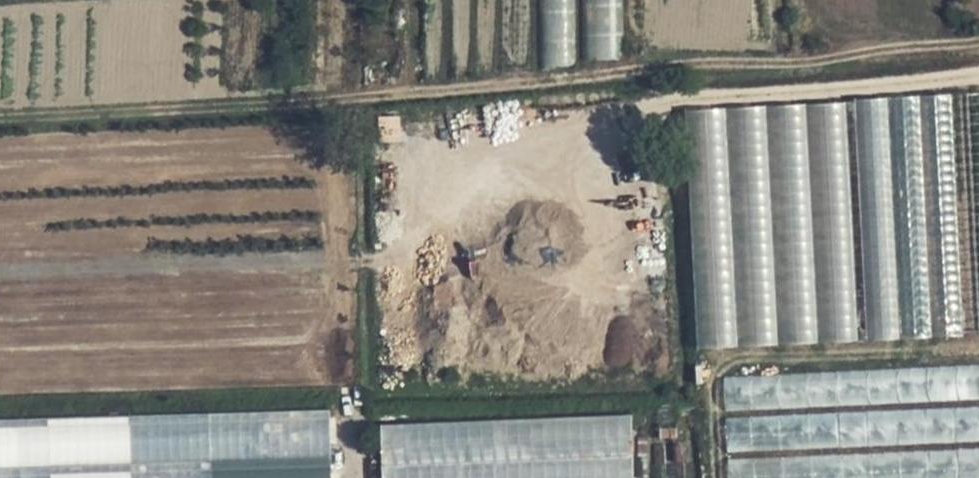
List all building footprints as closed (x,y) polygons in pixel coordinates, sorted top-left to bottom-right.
[(615,4),(615,0),(589,0),(590,22),(606,21),(605,5),(615,4)] [(712,477),(978,477),(978,91),(681,115),(712,477)] [(382,119),(386,138),(401,135),(397,116),(382,119)] [(329,409),(0,420),(0,477),(331,477),(329,409)] [(631,415),(378,424),(380,477),(633,477),(631,415)]
